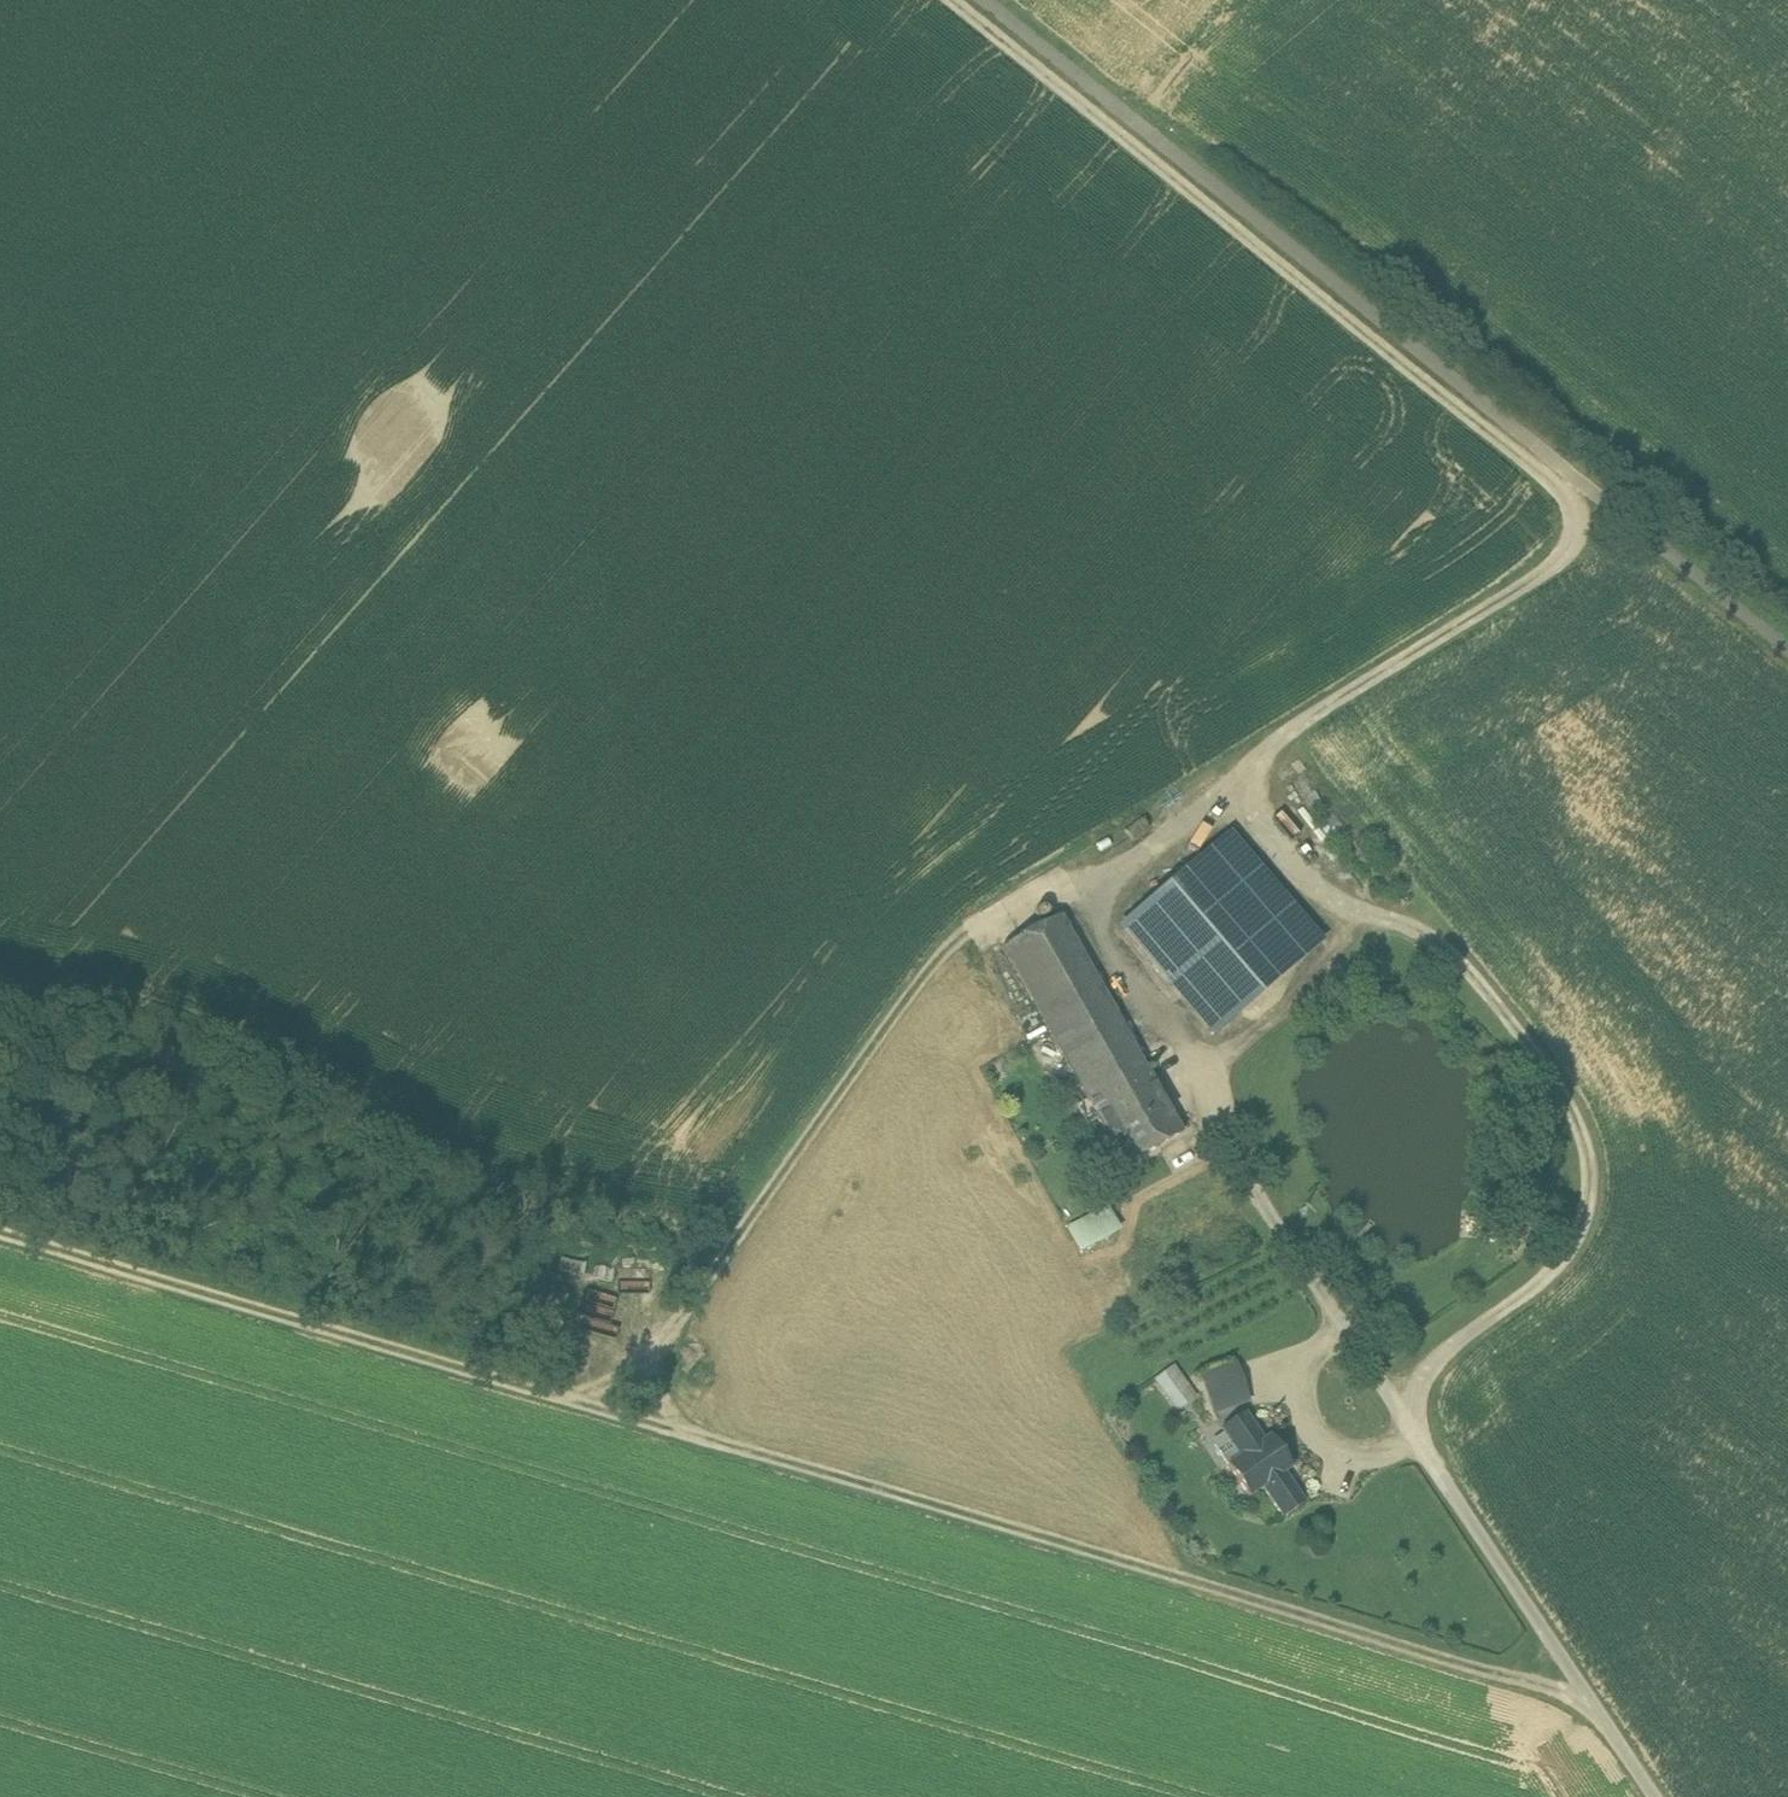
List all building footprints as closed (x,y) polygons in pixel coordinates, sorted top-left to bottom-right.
[(1323,936),(1235,833),(1206,858),(1293,961),(1323,936)] [(1206,858),(1123,928),(1150,959),(1149,960),(1211,1032),(1293,961),(1206,858)] [(1146,1066),(1061,913),(1002,946),(1087,1098),(1146,1066)] [(1183,1131),(1146,1066),(1087,1098),(1124,1164),(1183,1131)] [(1107,1208),(1069,1229),(1080,1249),(1118,1228),(1107,1208)] [(610,1286),(613,1271),(557,1257),(553,1272),(610,1286)] [(548,1274),(544,1296),(575,1301),(579,1279),(548,1274)] [(1213,1403),(1243,1393),(1234,1364),(1202,1373),(1213,1403)] [(1188,1389),(1172,1366),(1157,1377),(1173,1400),(1188,1389)] [(1245,1410),(1222,1426),(1223,1429),(1241,1454),(1228,1463),(1249,1494),(1263,1485),(1283,1515),(1305,1500),(1284,1470),(1292,1465),(1271,1434),(1264,1438),(1245,1410)] [(1210,1437),(1228,1463),(1241,1454),(1223,1429),(1210,1437)]
